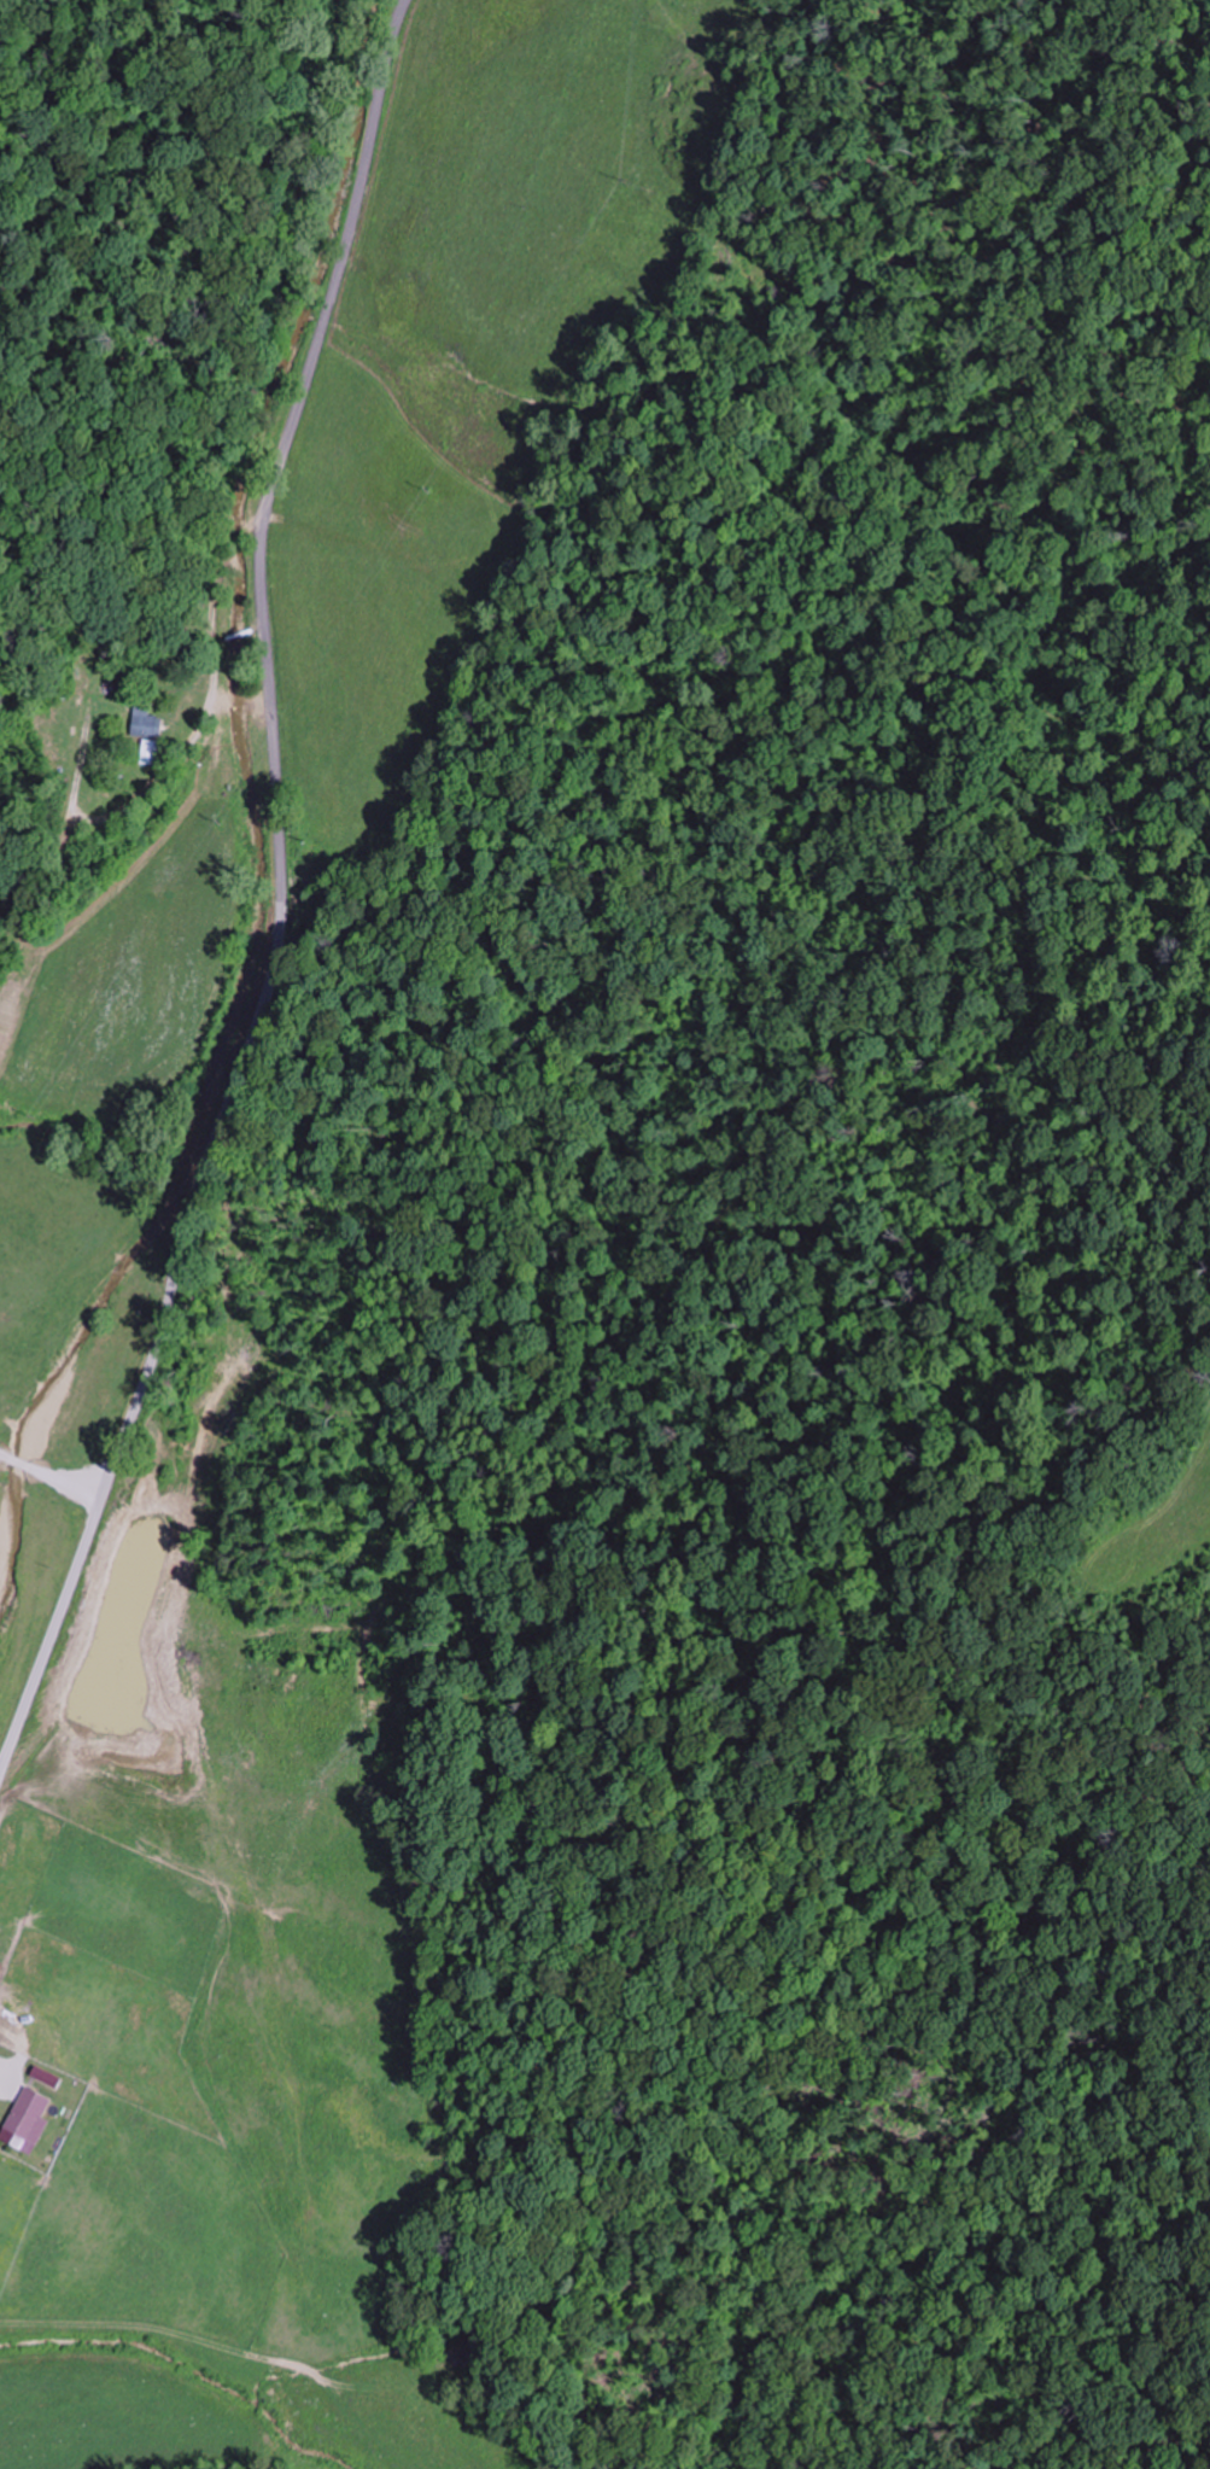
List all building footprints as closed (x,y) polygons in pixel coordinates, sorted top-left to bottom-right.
[(162,718),(149,714),(151,708),(137,704),(129,733),(156,741),(162,718)]
